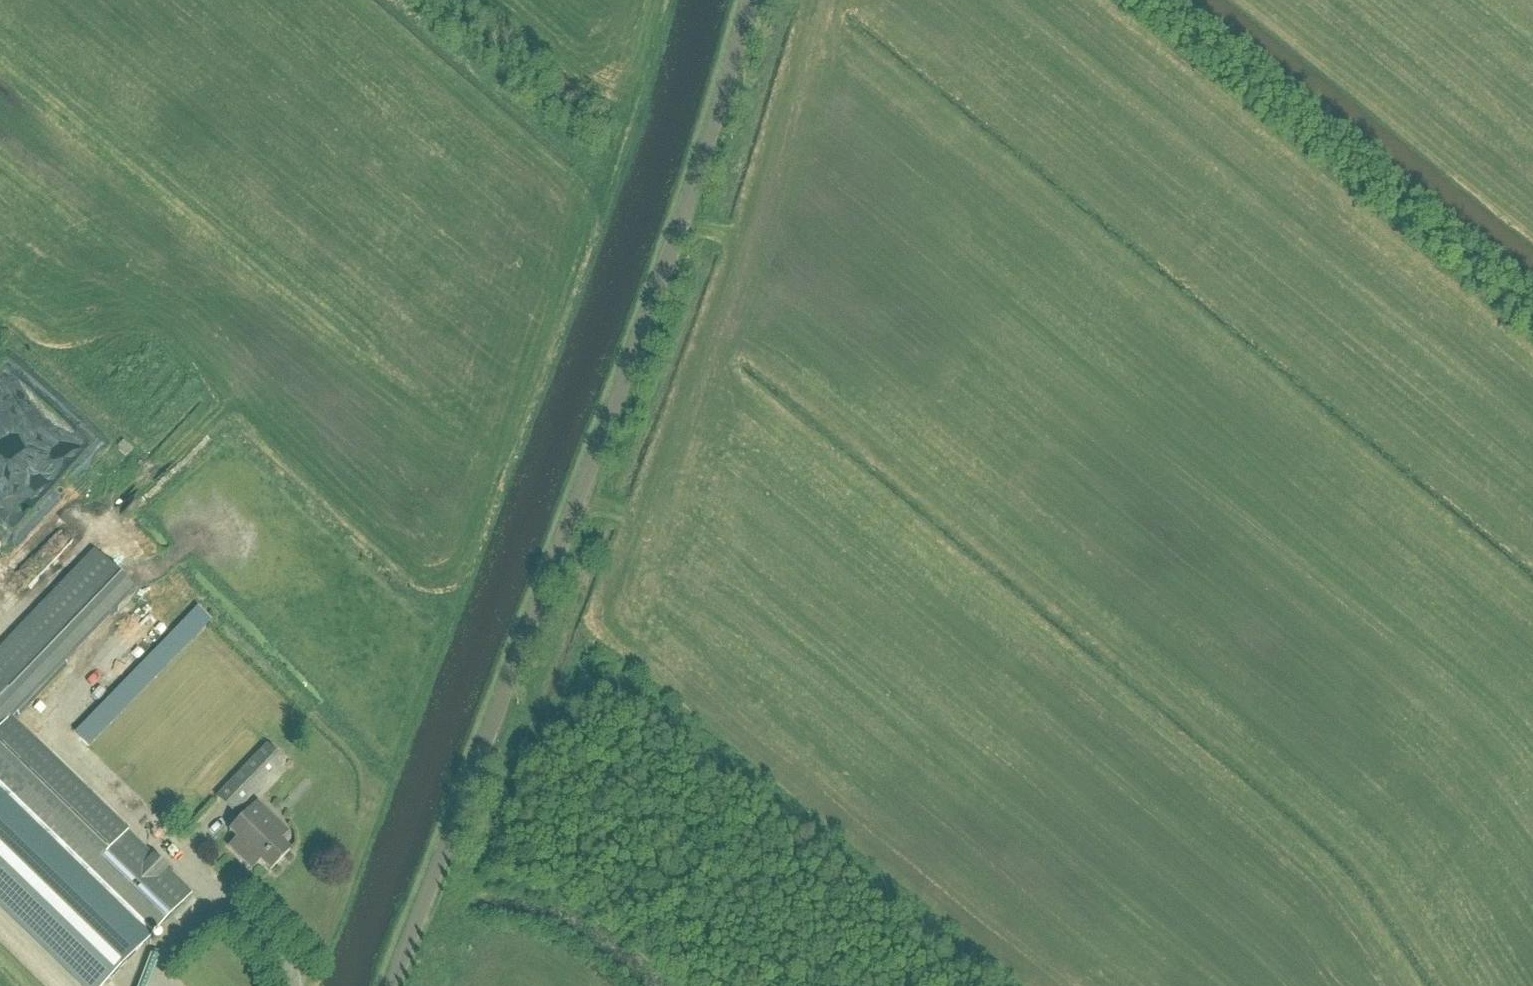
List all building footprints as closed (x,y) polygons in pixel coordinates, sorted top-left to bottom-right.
[(16,363),(9,352),(0,357),(0,373),(16,363)] [(56,471),(66,488),(119,455),(109,439),(56,471)] [(36,548),(27,540),(8,562),(34,584),(74,537),(58,522),(36,548)] [(126,582),(94,552),(0,650),(0,906),(83,985),(103,985),(191,895),(166,871),(167,870),(153,856),(152,857),(126,832),(117,841),(1,730),(135,591),(126,582)] [(156,606),(149,613),(163,627),(170,620),(156,606)] [(82,737),(69,724),(144,650),(124,629),(48,704),(40,697),(24,713),(65,754),(82,737)] [(235,817),(285,763),(265,745),(215,798),(235,817)] [(270,872),(289,852),(269,833),(278,825),(256,804),(229,832),(236,840),(228,848),(251,870),(259,862),(270,872)]
